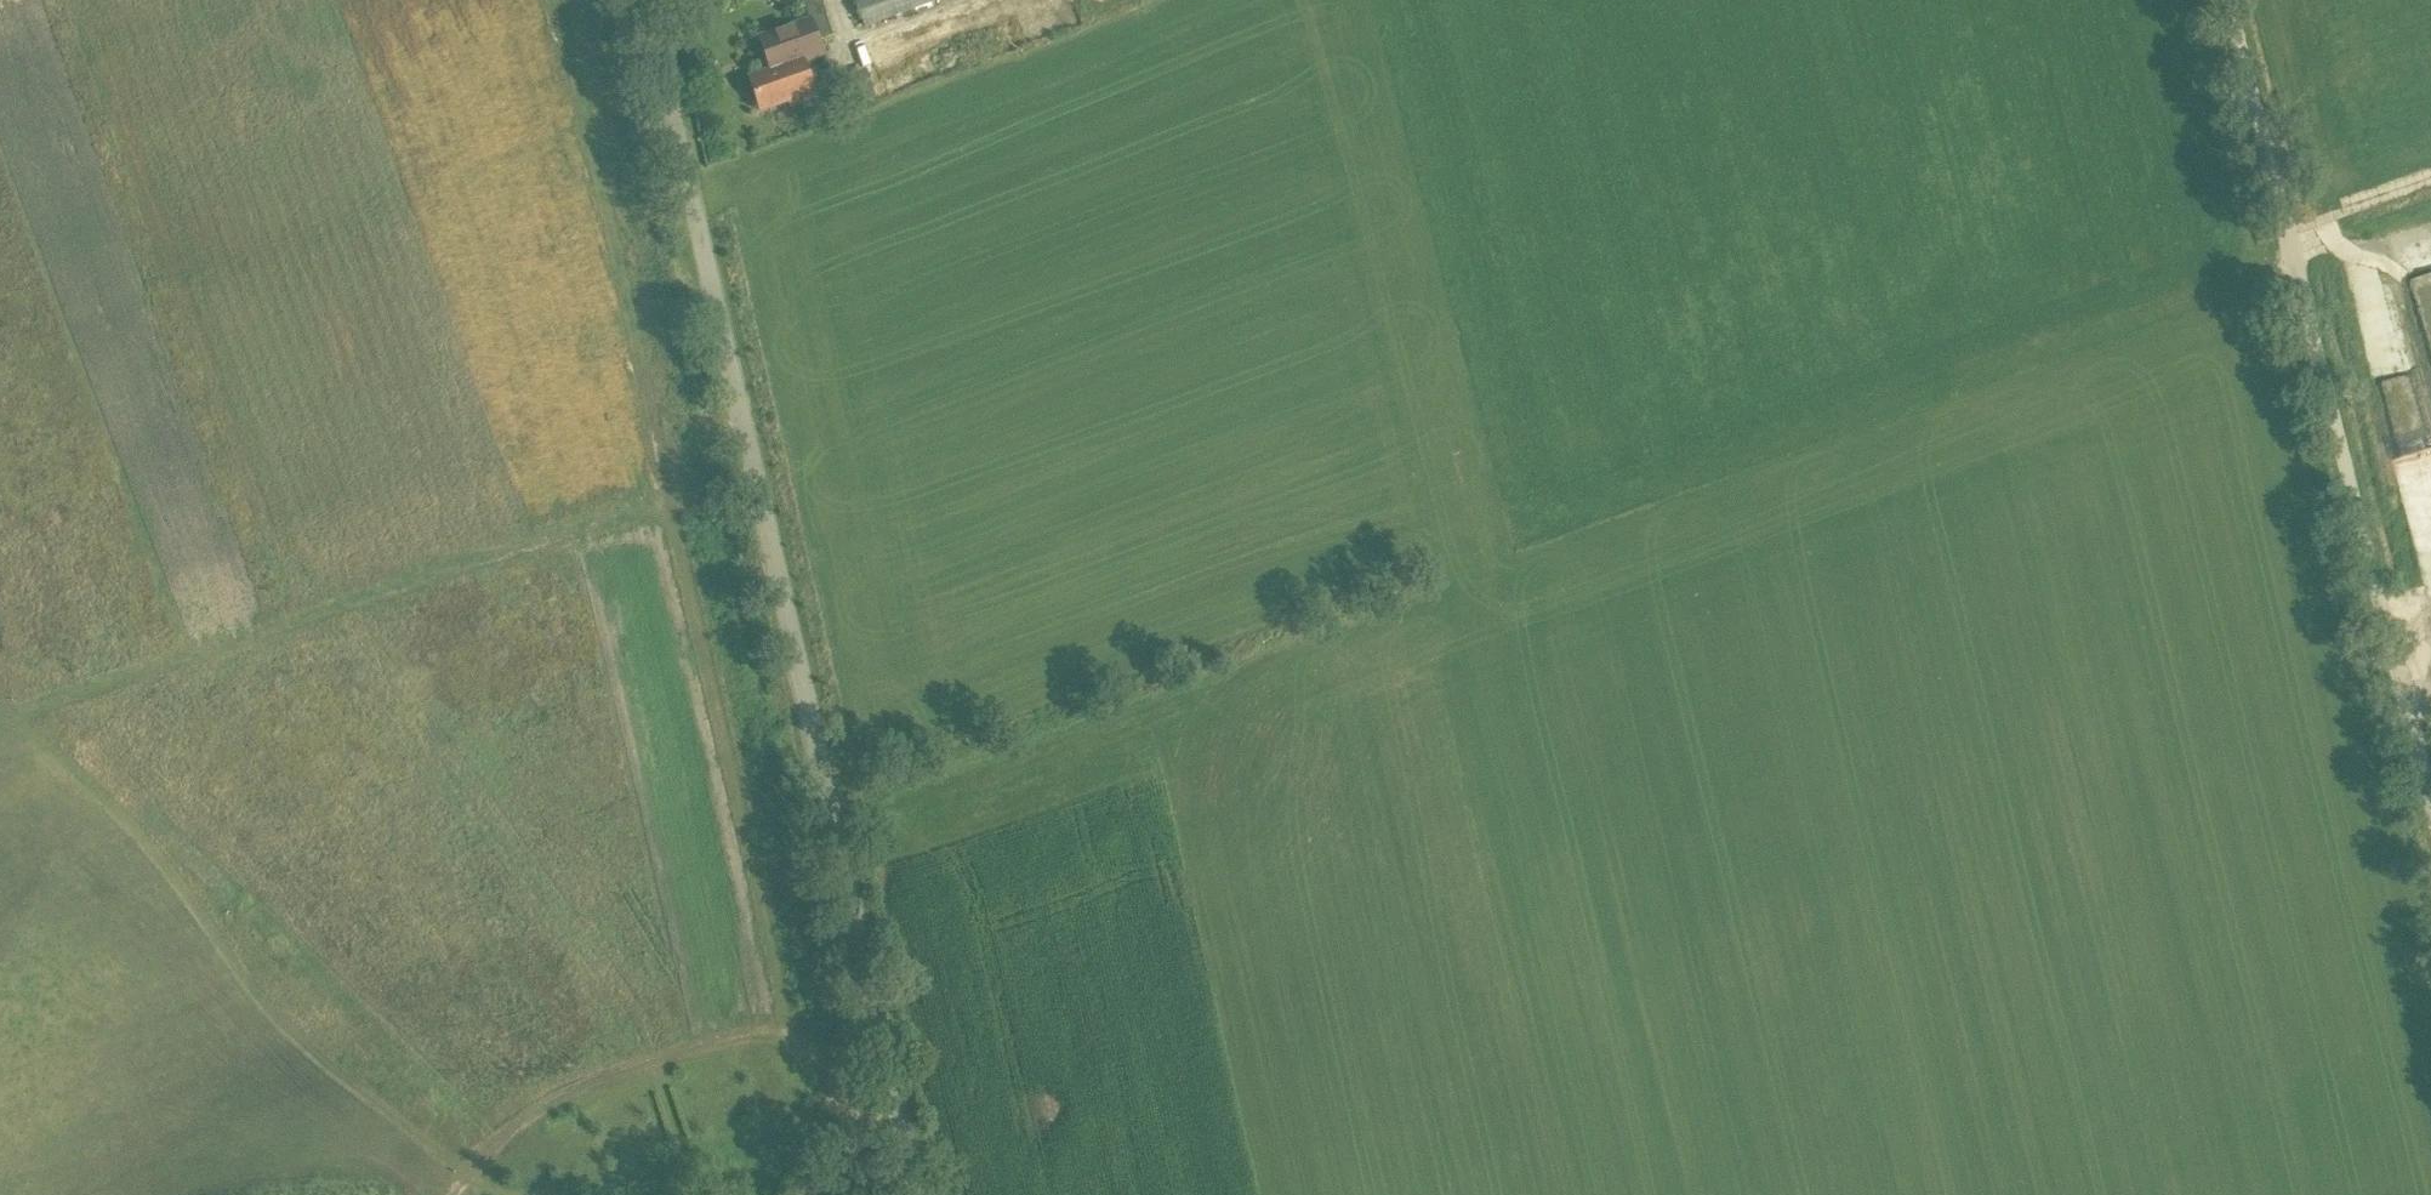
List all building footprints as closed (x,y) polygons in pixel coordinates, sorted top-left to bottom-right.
[(866,28),(940,0),(855,0),(866,28)] [(791,105),(816,96),(804,60),(823,53),(819,41),(835,36),(827,14),(759,37),(770,69),(749,76),(760,109),(789,99),(791,105)]
